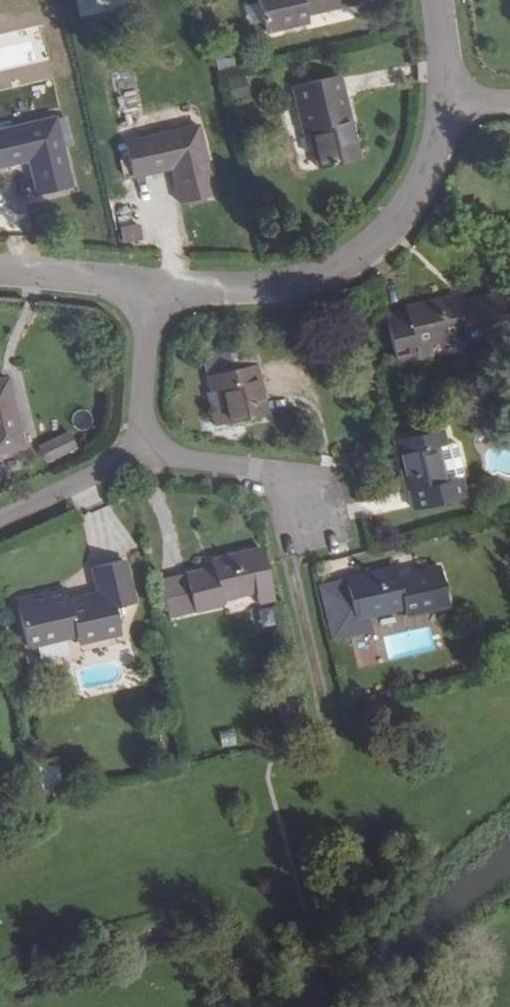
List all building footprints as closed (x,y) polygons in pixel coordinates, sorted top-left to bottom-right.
[(82,17),(137,4),(136,0),(78,0),(82,17)] [(354,3),(353,0),(256,0),(264,33),(307,23),(305,14),(354,3)] [(244,75),(227,82),(234,98),(250,91),(244,75)] [(318,162),(356,154),(339,81),(292,92),(301,130),(310,128),(318,162)] [(54,119),(0,132),(0,167),(27,161),(36,194),(70,187),(54,119)] [(212,194),(196,128),(126,143),(134,177),(171,169),(179,201),(212,194)] [(459,304),(457,296),(400,308),(402,313),(385,318),(394,362),(431,354),(429,343),(462,335),(463,343),(507,332),(498,295),(459,304)] [(215,426),(265,415),(250,348),(203,359),(207,377),(204,378),(215,426)] [(21,446),(7,383),(0,384),(0,450),(21,446)] [(444,446),(440,431),(395,442),(411,511),(466,497),(461,478),(446,481),(438,448),(444,446)] [(65,434),(38,445),(43,459),(71,447),(65,434)] [(444,446),(438,448),(446,481),(461,478),(464,474),(457,446),(453,444),(444,446)] [(256,604),(273,600),(261,548),(210,560),(212,569),(184,575),(193,612),(223,605),(221,599),(252,592),(256,604)] [(31,604),(16,607),(25,646),(73,636),(75,642),(119,633),(114,609),(132,606),(122,560),(92,567),(99,596),(68,603),(65,589),(29,596),(31,604)] [(438,567),(397,576),(396,569),(346,580),(355,619),(403,609),(404,615),(447,606),(438,567)] [(193,612),(184,575),(159,581),(167,618),(193,612)] [(369,631),(366,617),(355,619),(346,580),(319,586),(332,639),(369,631)] [(31,604),(29,596),(15,600),(16,607),(31,604)] [(220,731),(222,748),(237,746),(235,729),(220,731)]
